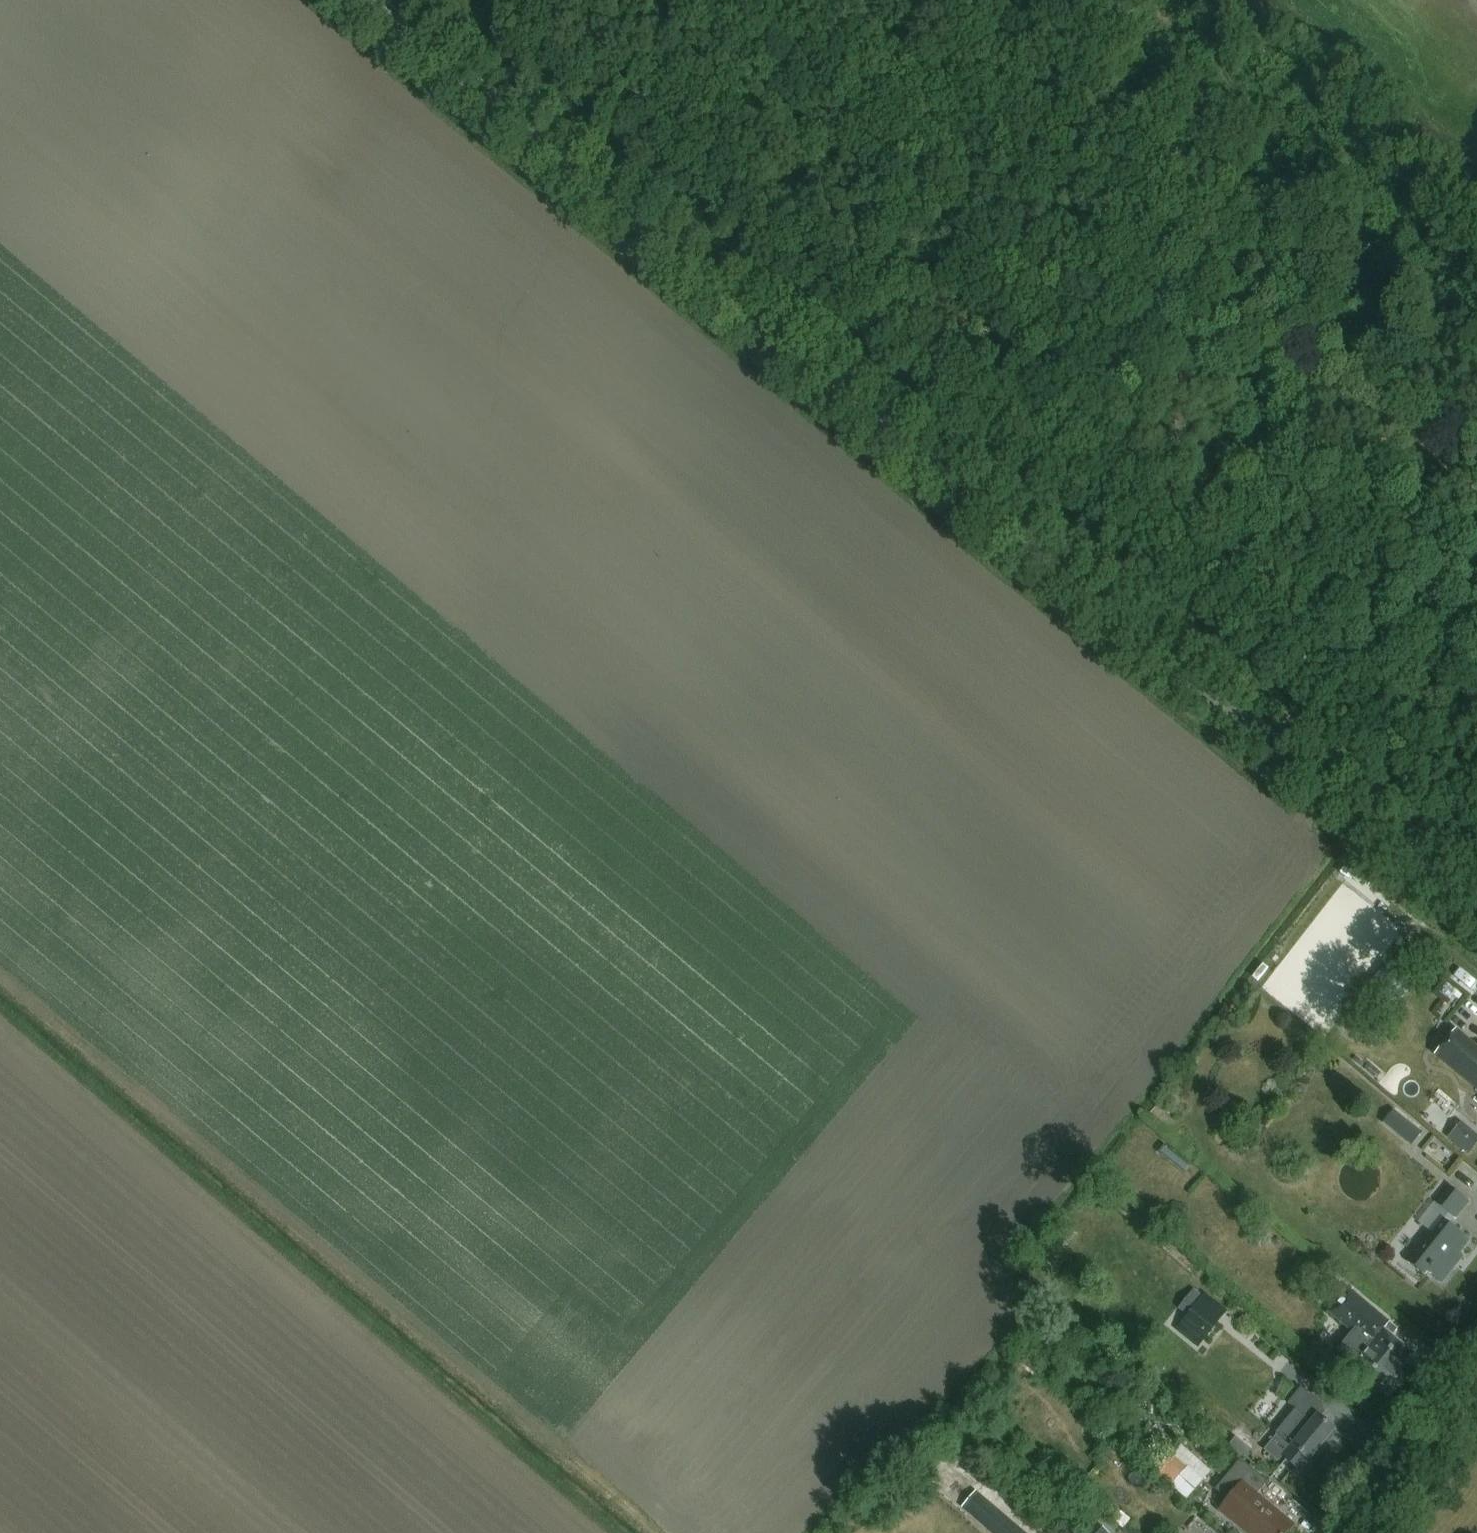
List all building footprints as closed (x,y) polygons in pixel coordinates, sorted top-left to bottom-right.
[(1457,1030),(1435,1056),(1476,1090),(1476,1046),(1457,1030)] [(1411,1144),(1423,1130),(1394,1106),(1383,1120),(1411,1144)] [(1468,1154),(1476,1143),(1476,1132),(1462,1119),(1447,1135),(1468,1154)] [(1409,1264),(1424,1276),(1427,1272),(1442,1283),(1473,1244),(1449,1225),(1454,1218),(1455,1219),(1469,1201),(1449,1186),(1436,1203),(1449,1213),(1409,1264)] [(1384,1389),(1412,1355),(1391,1338),(1398,1330),(1348,1290),(1329,1313),(1354,1333),(1334,1358),(1351,1371),(1355,1366),(1384,1389)] [(1200,1346),(1226,1313),(1203,1294),(1177,1327),(1200,1346)] [(1278,1462),(1284,1456),(1299,1468),(1307,1458),(1309,1459),(1334,1430),(1321,1419),(1330,1409),(1302,1385),(1288,1403),(1295,1409),(1276,1432),(1279,1434),(1264,1450),(1278,1462)] [(1211,1472),(1179,1446),(1155,1475),(1187,1501),(1211,1472)] [(1293,1528),(1253,1495),(1262,1484),(1236,1462),(1212,1490),(1227,1502),(1218,1513),(1242,1532),(1289,1532),(1293,1528)] [(991,1509),(979,1526),(988,1532),(1022,1532),(991,1509)] [(1110,1532),(1097,1521),(1087,1532),(1109,1532),(1110,1532)]
